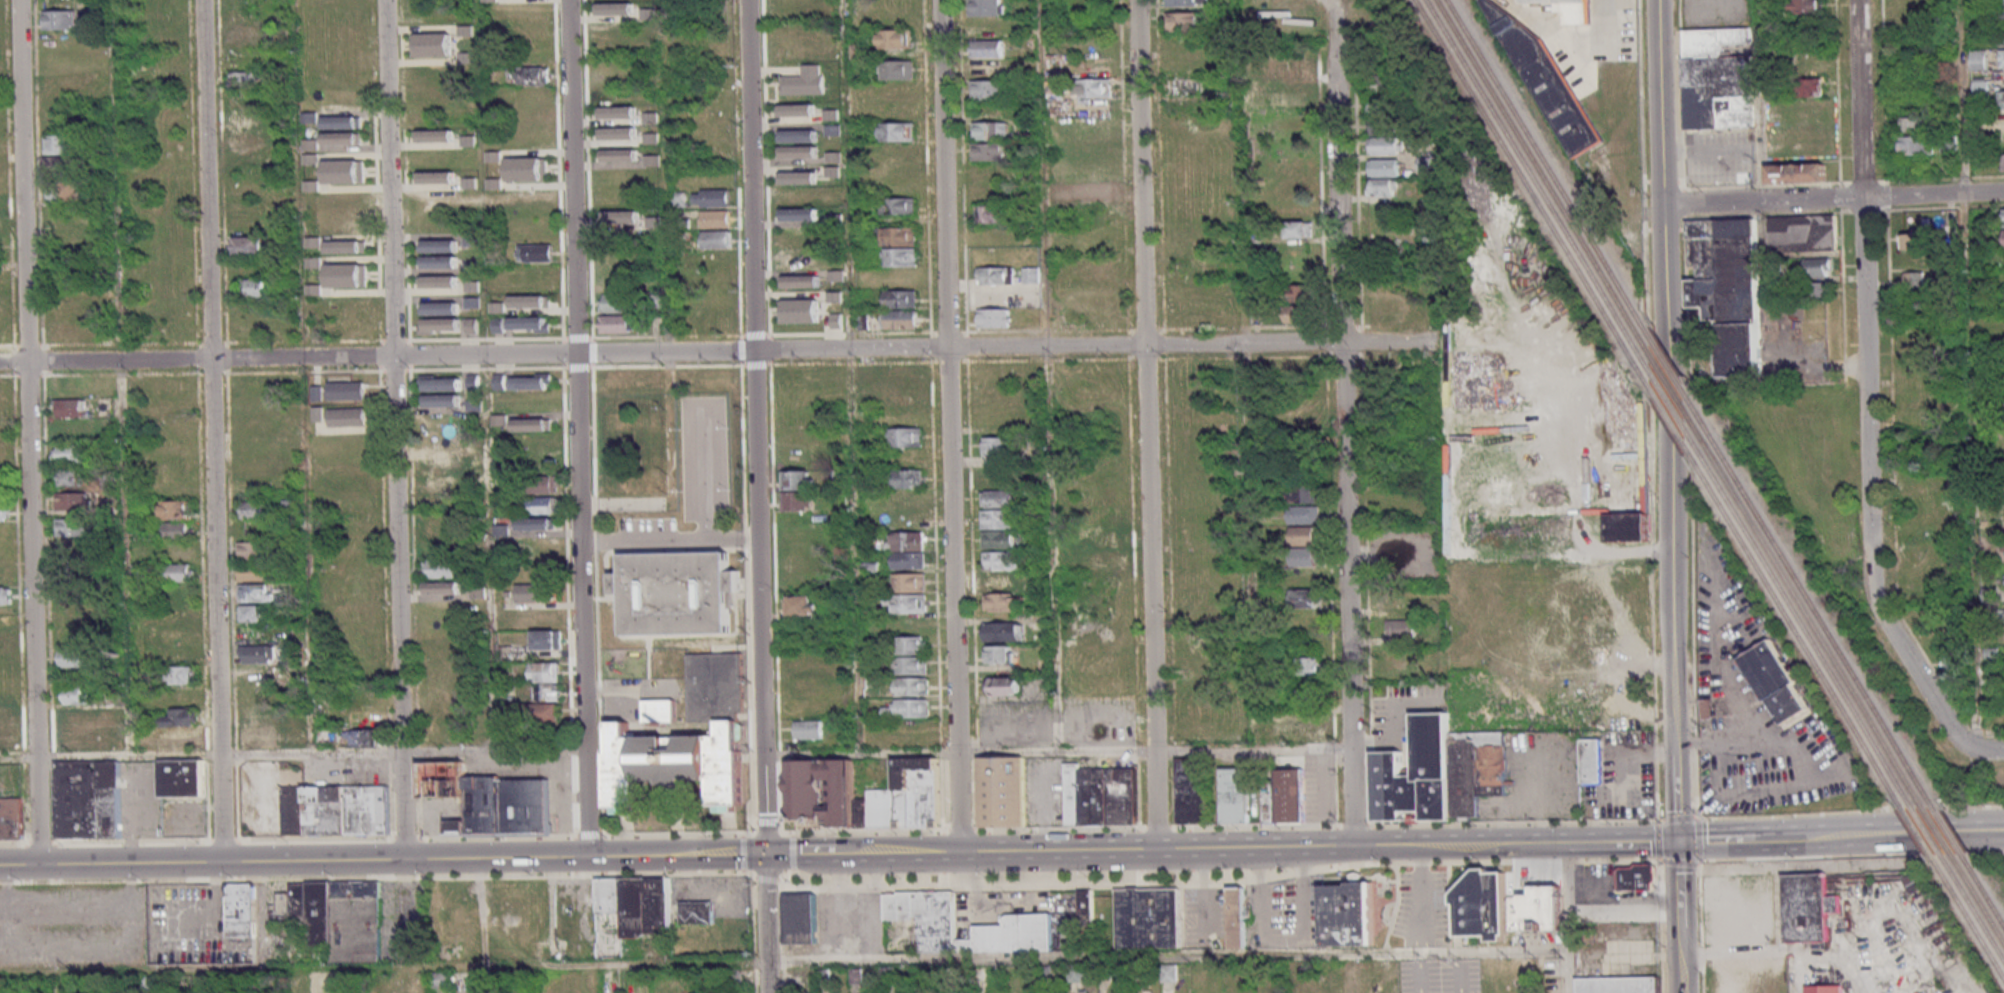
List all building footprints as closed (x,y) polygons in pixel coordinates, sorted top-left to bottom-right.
[(1001,16),(1001,0),(970,0),(969,16),(1001,16)] [(1590,0),(1520,0),(1520,4),(1556,3),(1556,12),(1566,12),(1566,24),(1590,24),(1590,0)] [(1789,14),(1824,14),(1824,0),(1789,0),(1789,14)] [(517,2),(518,21),(547,20),(547,2),(517,2)] [(656,16),(656,7),(639,7),(639,3),(596,3),(596,16),(656,16)] [(44,29),(75,29),(75,12),(46,11),(44,29)] [(1166,31),(1199,30),(1199,13),(1167,14),(1166,31)] [(473,35),(473,25),(459,25),(459,35),(473,35)] [(1683,29),(1684,129),(1752,128),(1751,55),(1723,56),(1723,48),(1741,48),(1740,45),(1750,45),(1750,28),(1683,29)] [(881,31),(881,49),(910,49),(910,31),(881,31)] [(456,56),(456,33),(414,33),(414,56),(456,56)] [(971,58),(1004,58),(1004,41),(972,42),(971,58)] [(1986,50),(1968,50),(1968,70),(1986,70),(1986,50)] [(1827,117),(1827,100),(1822,100),(1821,56),(1795,56),(1795,117),(1827,117)] [(1303,75),(1303,58),(1273,58),(1273,75),(1303,75)] [(972,77),(1000,77),(999,61),(972,62),(972,77)] [(882,63),(883,78),(912,78),(912,62),(882,63)] [(780,94),(824,94),(824,64),(802,65),(802,76),(780,76),(780,94)] [(513,84),(545,83),(545,67),(514,67),(513,84)] [(228,90),(256,89),(255,75),(229,75),(228,90)] [(1169,95),(1200,95),(1200,78),(1168,79),(1169,95)] [(1079,81),(1079,98),(1111,96),(1110,80),(1079,81)] [(1987,81),(1972,81),(1972,94),(1987,94),(1987,81)] [(973,99),(1004,99),(1004,82),(974,83),(973,99)] [(815,116),(815,104),(778,104),(778,116),(815,116)] [(598,106),(598,119),(659,121),(659,108),(598,106)] [(325,117),(325,129),(362,129),(362,118),(325,117)] [(1370,133),(1393,133),(1392,117),(1370,117),(1370,133)] [(1920,131),(1920,117),(1900,117),(1900,131),(1920,131)] [(976,140),(1009,139),(1008,123),(974,124),(976,140)] [(884,124),(884,141),(914,141),(914,125),(884,124)] [(598,127),(598,141),(641,141),(641,127),(598,127)] [(477,144),(477,131),(415,131),(415,144),(477,144)] [(661,144),(661,132),(645,132),(645,144),(661,144)] [(782,132),(782,142),(822,143),(822,132),(782,132)] [(326,134),(326,150),(365,150),(365,134),(326,134)] [(48,153),(73,153),(72,136),(49,138),(48,153)] [(1896,154),(1934,154),(1934,136),(1896,136),(1896,154)] [(1371,154),(1400,154),(1399,138),(1371,139),(1371,154)] [(972,161),(1005,159),(1005,144),(972,144),(972,161)] [(916,145),(876,145),(876,162),(916,162),(916,145)] [(785,148),(785,159),(823,158),(823,147),(785,148)] [(604,151),(604,162),(641,161),(640,150),(604,151)] [(646,155),(646,165),(659,165),(660,155),(646,155)] [(76,174),(76,156),(46,156),(46,174),(76,174)] [(545,181),(545,157),(508,157),(508,181),(545,181)] [(326,159),(326,183),(364,183),(364,159),(326,159)] [(1371,177),(1398,176),(1398,160),(1370,159),(1371,177)] [(1767,163),(1767,183),(1826,183),(1826,163),(1767,163)] [(883,185),(916,185),(916,166),(883,166),(883,185)] [(462,172),(415,172),(415,184),(466,184),(466,187),(477,187),(477,179),(462,179),(462,172)] [(778,183),(817,183),(817,172),(778,172),(778,183)] [(1375,199),(1395,198),(1395,182),(1374,182),(1375,199)] [(51,203),(80,203),(80,184),(52,185),(51,203)] [(694,191),(694,206),(729,207),(730,190),(694,191)] [(882,215),(915,214),(915,200),(883,199),(882,215)] [(977,223),(1003,222),(1002,207),(977,207),(977,223)] [(787,210),(787,221),(825,221),(824,209),(787,210)] [(639,223),(639,210),(603,210),(603,223),(639,223)] [(704,213),(704,227),(730,226),(730,212),(704,213)] [(1835,251),(1834,215),(1767,216),(1768,252),(1835,251)] [(1759,376),(1756,219),(1688,220),(1688,265),(1696,265),(1696,278),(1687,278),(1688,308),(1704,307),(1704,320),(1719,320),(1720,376),(1759,376)] [(1288,238),(1312,237),(1312,223),(1288,223),(1288,238)] [(887,229),(886,245),(918,245),(918,230),(887,229)] [(782,247),(812,247),(812,231),(783,231),(782,247)] [(703,233),(703,249),(732,249),(732,232),(703,233)] [(1898,233),(1898,250),(1921,250),(1921,233),(1898,233)] [(236,255),(262,255),(263,239),(237,239),(236,255)] [(327,252),(364,252),(364,240),(327,240),(327,252)] [(426,242),(426,253),(460,253),(460,242),(426,242)] [(527,247),(527,262),(552,261),(551,246),(527,247)] [(887,267),(918,266),(918,252),(887,251),(887,267)] [(781,270),(811,268),(811,253),(781,253),(781,270)] [(1830,276),(1830,258),(1803,258),(1803,276),(1830,276)] [(425,259),(425,270),(461,270),(461,259),(425,259)] [(327,264),(327,287),(366,287),(366,264),(327,264)] [(980,283),(1015,282),(1014,268),(980,267),(980,283)] [(1040,267),(1024,267),(1024,283),(1040,283),(1040,267)] [(1923,272),(1902,272),(1902,289),(1923,289),(1923,272)] [(706,274),(706,290),(732,290),(732,274),(706,274)] [(461,275),(420,275),(420,289),(461,289),(461,275)] [(786,278),(787,290),(824,289),(824,277),(786,278)] [(243,296),(263,296),(263,280),(244,281),(243,296)] [(1830,296),(1830,281),(1814,281),(1814,296),(1830,296)] [(1284,287),(1284,302),(1312,303),(1312,288),(1284,287)] [(828,302),(842,302),(842,292),(828,292),(828,302)] [(886,293),(886,308),(917,308),(917,292),(886,293)] [(705,295),(704,311),(728,310),(728,294),(705,295)] [(548,295),(511,295),(511,307),(548,307),(548,295)] [(603,295),(631,295),(631,312),(603,313),(603,295)] [(781,322),(818,322),(818,299),(781,299),(781,322)] [(490,313),(505,313),(505,301),(490,301),(490,313)] [(426,306),(426,316),(462,315),(462,305),(426,306)] [(1285,324),(1315,324),(1314,309),(1285,309),(1285,324)] [(979,330),(1010,330),(1010,313),(981,313),(979,330)] [(831,328),(842,328),(842,314),(831,314),(831,328)] [(887,331),(918,330),(918,314),(887,314),(887,331)] [(705,332),(728,331),(728,316),(705,317),(705,332)] [(603,333),(630,333),(630,317),(603,317),(603,333)] [(493,318),(493,333),(507,333),(507,318),(493,318)] [(549,320),(549,331),(512,331),(512,320),(549,320)] [(427,321),(427,331),(464,331),(464,321),(427,321)] [(507,378),(507,387),(542,387),(542,378),(507,378)] [(429,379),(429,389),(456,390),(456,379),(429,379)] [(329,382),(329,398),(366,398),(366,382),(329,382)] [(429,394),(429,403),(455,404),(455,394),(429,394)] [(59,419),(84,419),(84,403),(61,404),(59,419)] [(330,407),(330,425),(367,425),(367,407),(330,407)] [(508,420),(508,431),(549,431),(548,419),(508,420)] [(893,450),(923,450),(923,432),(893,432),(893,450)] [(1642,463),(1641,432),(1620,432),(1620,463),(1642,463)] [(985,457),(1009,456),(1008,440),(985,441),(985,457)] [(60,464),(86,463),(85,447),(60,448),(60,464)] [(982,488),(1015,487),(1015,470),(983,471),(982,488)] [(64,489),(82,488),(82,473),(64,473),(64,489)] [(896,490),(924,489),(924,473),(895,474),(896,490)] [(785,492),(812,492),(811,476),(785,476),(785,492)] [(530,496),(557,496),(557,479),(530,479),(530,496)] [(1290,503),(1315,502),(1314,488),(1289,488),(1290,503)] [(924,509),(924,490),(892,490),(892,509),(924,509)] [(984,509),(1012,508),(1011,494),(984,494),(984,509)] [(58,514),(89,513),(89,497),(58,496),(58,514)] [(785,512),(811,512),(811,496),(785,496),(785,512)] [(297,512),(299,499),(285,498),(284,511),(297,512)] [(530,516),(559,515),(558,500),(524,500),(524,510),(531,510),(530,516)] [(163,521),(190,521),(190,504),(163,504),(163,521)] [(243,519),(267,519),(267,504),(243,504),(243,519)] [(1288,525),(1320,526),(1320,510),(1289,510),(1288,525)] [(983,530),(1014,530),(1014,515),(983,514),(983,530)] [(1605,542),(1646,543),(1647,516),(1606,515),(1605,542)] [(557,530),(557,518),(519,518),(519,530),(557,530)] [(59,541),(91,540),(90,522),(59,523),(59,541)] [(166,543),(190,542),(189,526),(166,526),(166,543)] [(241,542),(267,543),(267,526),(241,527),(241,542)] [(1292,547),(1316,547),(1315,529),(1291,529),(1292,547)] [(984,551),(1013,549),(1013,535),(983,536),(984,551)] [(895,552),(924,552),(924,537),(895,537),(895,552)] [(195,561),(195,543),(165,543),(165,561),(195,561)] [(241,562),(268,561),(268,546),(241,547),(241,562)] [(1291,567),(1315,567),(1315,552),(1290,550),(1291,567)] [(897,571),(927,571),(926,555),(895,556),(897,571)] [(984,573),(1014,572),(1015,555),(985,555),(984,573)] [(624,636),(730,634),(728,556),(622,558),(624,636)] [(425,579),(458,578),(458,562),(426,562),(425,579)] [(241,583),(272,582),(272,568),(241,568),(241,583)] [(167,584),(190,583),(190,570),(167,570),(167,584)] [(1292,588),(1316,588),(1316,572),(1292,572),(1292,588)] [(896,594),(927,592),(926,576),(895,577),(896,594)] [(984,592),(1008,592),(1008,576),(983,576),(984,592)] [(465,582),(425,582),(425,600),(465,600),(465,582)] [(191,602),(191,584),(167,584),(167,602),(191,602)] [(518,604),(554,603),(553,587),(518,589),(518,604)] [(239,604),(268,603),(268,588),(240,589),(239,604)] [(10,608),(10,593),(0,593),(0,608),(10,608)] [(1293,610),(1316,608),(1316,593),(1294,593),(1293,610)] [(1387,611),(1413,611),(1413,594),(1388,595),(1387,611)] [(985,613),(1015,614),(1015,597),(985,597),(985,613)] [(897,614),(927,613),(927,598),(897,599),(897,614)] [(788,619),(814,619),(814,600),(786,601),(788,619)] [(245,624),(262,623),(261,608),(244,609),(245,624)] [(1416,641),(1388,641),(1387,623),(1417,622),(1416,641)] [(984,643),(1019,641),(1018,625),(984,626),(984,643)] [(0,627),(0,644),(12,644),(12,627),(0,627)] [(534,652),(557,652),(557,635),(535,634),(534,652)] [(1739,654),(1775,725),(1807,709),(1771,638),(1739,654)] [(898,657),(922,656),(922,642),(897,642),(898,657)] [(245,665),(271,664),(271,648),(244,649),(245,665)] [(985,667),(1010,666),(1009,649),(985,649),(985,667)] [(62,670),(90,669),(89,652),(62,653),(62,670)] [(1418,669),(1418,652),(1387,652),(1387,669),(1418,669)] [(743,810),(742,656),(689,657),(689,722),(712,722),(712,738),(627,738),(627,727),(610,727),(610,811),(638,811),(638,787),(661,787),(661,792),(686,792),(686,785),(712,785),(712,810),(743,810)] [(893,677),(928,678),(928,661),(893,660),(893,677)] [(1292,675),(1315,674),(1315,660),(1291,660),(1292,675)] [(531,684),(555,684),(556,666),(531,666),(531,684)] [(170,687),(195,686),(194,672),(170,673),(170,687)] [(897,698),(929,698),(928,681),(897,681),(897,698)] [(990,697),(1016,696),(1016,681),(988,681),(990,697)] [(532,701),(555,701),(555,686),(532,686),(532,701)] [(1296,709),(1319,707),(1317,690),(1296,691),(1296,709)] [(68,707),(89,707),(89,692),(68,692),(68,707)] [(885,719),(929,719),(928,703),(894,703),(894,709),(885,709),(885,719)] [(647,725),(675,723),(675,705),(647,705),(647,725)] [(524,723),(557,723),(556,707),(524,707),(524,723)] [(158,730),(195,729),(195,711),(170,711),(170,717),(157,717),(158,730)] [(1379,824),(1450,822),(1448,717),(1414,718),(1415,754),(1377,755),(1379,824)] [(797,741),(823,740),(823,724),(797,725),(797,741)] [(277,747),(277,728),(244,728),(244,747),(277,747)] [(338,728),(318,728),(318,742),(338,742),(338,728)] [(165,730),(165,746),(198,746),(198,730),(165,730)] [(351,749),(372,748),(372,733),(350,733),(351,749)] [(1480,820),(1456,821),(1454,741),(1504,740),(1505,795),(1480,795),(1480,820)] [(1582,788),(1600,788),(1600,747),(1580,747),(1582,788)] [(891,791),(890,759),(933,758),(934,826),(890,827),(891,791)] [(547,832),(448,834),(448,817),(466,816),(465,796),(423,797),(423,759),(467,759),(467,773),(503,772),(503,779),(547,778),(547,832)] [(855,799),(854,761),(782,761),(783,828),(855,827),(855,799)] [(982,829),(1023,828),(1022,761),(981,761),(982,829)] [(162,800),(206,799),(205,762),(162,763),(162,800)] [(1178,823),(1206,823),(1205,762),(1177,763),(1178,823)] [(60,841),(119,839),(117,764),(58,765),(60,841)] [(1066,828),(1136,827),(1135,769),(1066,769),(1066,828)] [(1264,823),(1303,824),(1303,771),(1276,771),(1277,782),(1264,781),(1264,823)] [(1221,826),(1247,825),(1246,772),(1223,772),(1221,826)] [(284,836),(392,834),(391,788),(283,790),(284,836)] [(855,827),(890,827),(891,791),(870,791),(870,799),(855,799),(855,827)] [(21,841),(0,841),(0,802),(21,802),(21,841)] [(1613,867),(1614,891),(1650,890),(1649,882),(1653,878),(1652,867),(1645,863),(1630,863),(1628,866),(1613,867)] [(1453,933),(1484,932),(1484,938),(1500,938),(1498,870),(1482,870),(1482,866),(1470,866),(1446,893),(1446,902),(1453,902),(1453,933)] [(1901,880),(1910,894),(1923,885),(1914,871),(1901,880)] [(1783,942),(1826,941),(1826,913),(1838,913),(1838,895),(1825,895),(1825,873),(1782,873),(1783,942)] [(669,877),(595,877),(595,921),(620,921),(620,937),(669,937),(669,877)] [(1318,944),(1368,943),(1366,879),(1341,880),(1341,884),(1316,885),(1318,944)] [(333,944),(333,962),(381,962),(381,881),(287,881),(287,891),(275,890),(275,922),(306,922),(306,944),(333,944)] [(255,882),(225,882),(225,939),(255,939),(255,882)] [(1506,930),(1560,930),(1560,884),(1525,884),(1525,893),(1515,893),(1515,896),(1506,896),(1506,930)] [(147,962),(189,961),(188,925),(180,925),(179,885),(145,885),(147,962)] [(1246,886),(1229,886),(1229,948),(1246,948),(1246,886)] [(1178,888),(1114,888),(1114,948),(1178,948),(1178,888)] [(1092,924),(1092,889),(1077,889),(1077,924),(1092,924)] [(1051,951),(1050,914),(1005,914),(1005,925),(973,925),(973,939),(953,939),(953,891),(883,892),(883,920),(918,919),(918,953),(1051,951)] [(815,892),(783,892),(783,943),(815,943),(815,892)] [(680,924),(713,924),(713,901),(680,901),(680,924)] [(1068,966),(1068,980),(1083,980),(1083,966),(1068,966)] [(434,973),(435,986),(447,985),(447,973),(434,973)] [(1572,992),(1656,992),(1655,975),(1572,977),(1572,992)]
